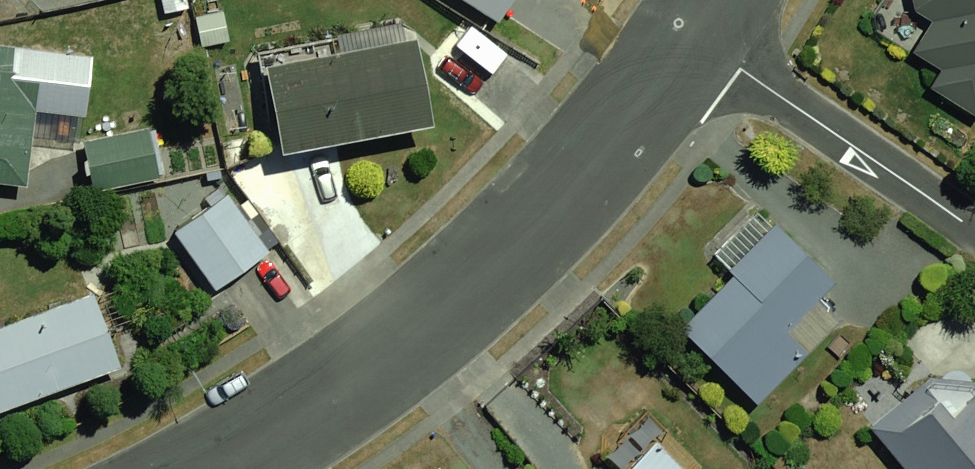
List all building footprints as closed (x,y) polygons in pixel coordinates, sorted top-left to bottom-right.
[(486,14),(494,0),(462,0),(486,14)] [(960,117),(974,92),(974,0),(894,0),(914,12),(887,57),(907,69),(899,82),(960,117)] [(406,36),(254,66),(270,148),(422,118),(406,36)] [(10,103),(65,113),(76,54),(0,40),(0,158),(10,103)] [(127,120),(47,136),(59,191),(139,175),(127,120)] [(214,186),(158,229),(202,285),(257,243),(214,186)] [(760,218),(663,324),(742,395),(838,289),(760,218)] [(0,312),(0,402),(102,366),(74,286),(0,312)] [(850,423),(888,468),(974,468),(974,408),(932,356),(850,423)] [(568,460),(576,468),(682,468),(624,407),(568,460)]
